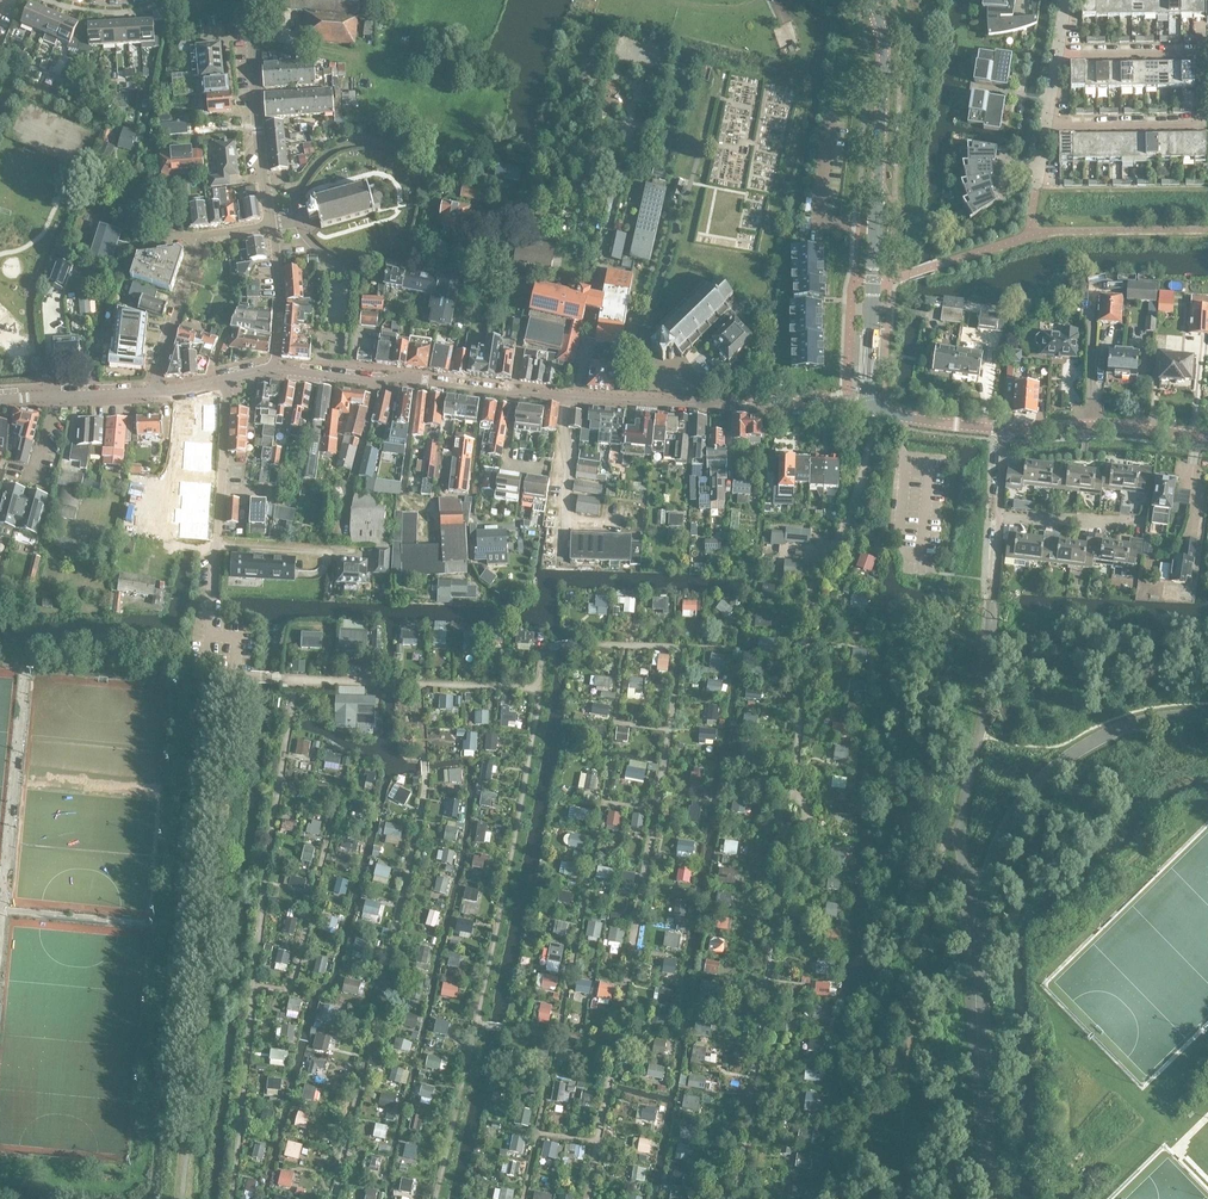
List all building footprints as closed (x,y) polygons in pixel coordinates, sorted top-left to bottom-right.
[(360,0),(285,0),(284,10),(304,12),(302,40),(355,46),(358,18),(360,0)] [(370,0),(360,0),(358,18),(368,19),(370,0)] [(1000,21),(1000,18),(1013,18),(1014,10),(1015,5),(986,0),(985,10),(987,10),(987,15),(987,21),(988,26),(988,32),(989,37),(990,37),(989,29),(988,23),(1000,21)] [(1035,26),(1037,25),(1038,18),(1041,0),(1034,0),(1033,1),(1033,2),(1032,3),(1032,4),(1032,5),(1033,19),(1021,20),(1019,20),(1016,20),(1008,21),(1000,21),(988,23),(989,29),(990,37),(993,36),(993,37),(1001,35),(1007,34),(1008,34),(1011,33),(1017,32),(1020,31),(1022,30),(1027,29),(1031,28),(1035,26)] [(1095,0),(1080,0),(1082,5),(1082,17),(1096,17),(1095,0)] [(1108,0),(1095,0),(1096,17),(1108,17),(1108,0)] [(1120,0),(1108,0),(1108,17),(1120,17),(1120,0)] [(1132,0),(1120,0),(1120,17),(1132,17),(1132,0)] [(1144,0),(1132,0),(1132,17),(1144,16),(1144,0)] [(1156,0),(1144,0),(1144,16),(1156,16),(1156,0)] [(1168,0),(1156,0),(1156,16),(1169,16),(1168,0)] [(1181,0),(1168,0),(1169,16),(1181,16),(1181,0)] [(1193,0),(1181,0),(1181,16),(1193,16),(1193,0)] [(1207,0),(1193,0),(1193,16),(1207,16),(1206,4),(1207,0)] [(34,29),(42,8),(30,3),(22,24),(34,29)] [(46,34),(54,14),(42,8),(34,29),(46,34)] [(58,39),(67,19),(54,14),(46,34),(58,39)] [(70,44),(78,26),(79,24),(67,19),(58,39),(70,44)] [(155,42),(154,21),(141,22),(142,43),(155,42)] [(373,36),(375,22),(366,21),(364,35),(373,36)] [(129,44),(128,22),(114,23),(116,45),(129,44)] [(142,43),(141,22),(128,22),(129,44),(142,43)] [(116,45),(114,23),(101,24),(102,45),(116,45)] [(102,45),(101,24),(88,25),(89,46),(102,45)] [(194,48),(193,38),(177,40),(178,49),(179,49),(180,54),(186,54),(186,48),(194,48)] [(801,48),(798,42),(792,45),(795,51),(801,48)] [(224,79),(221,45),(196,47),(199,78),(199,81),(207,81),(224,79)] [(995,55),(980,52),(980,53),(981,53),(978,68),(977,68),(976,68),(975,74),(976,75),(976,74),(977,75),(976,82),(976,83),(991,85),(995,55)] [(1008,72),(1010,55),(1010,56),(1011,55),(995,52),(995,55),(991,85),(1006,87),(1005,86),(1007,78),(1008,79),(1009,79),(1010,72),(1009,72),(1008,72)] [(1157,88),(1157,59),(1145,63),(1145,88),(1157,88)] [(1169,88),(1169,63),(1157,59),(1157,88),(1169,88)] [(1182,88),(1181,59),(1169,63),(1169,88),(1182,88)] [(1195,88),(1195,72),(1195,63),(1181,59),(1182,88),(1195,88)] [(1084,89),(1084,60),(1067,66),(1071,77),(1071,89),(1084,89)] [(1096,89),(1096,64),(1084,60),(1084,89),(1096,89)] [(1109,88),(1108,60),(1096,64),(1096,89),(1109,88)] [(1121,88),(1120,64),(1108,60),(1109,88),(1121,88)] [(1133,88),(1133,60),(1120,64),(1121,88),(1133,88)] [(1145,88),(1145,63),(1133,60),(1133,88),(1145,88)] [(315,73),(314,64),(314,61),(297,62),(298,74),(315,73)] [(298,74),(297,62),(280,63),(281,75),(298,74)] [(281,75),(280,63),(263,64),(264,76),(281,75)] [(339,91),(338,76),(338,69),(337,69),(337,64),(331,63),(330,69),(332,69),(333,87),(335,87),(335,91),(339,91)] [(316,85),(315,73),(298,74),(299,86),(316,85)] [(299,86),(298,74),(281,75),(282,87),(299,86)] [(282,87),(281,75),(264,76),(265,88),(282,87)] [(209,95),(207,81),(199,81),(199,78),(173,80),(174,98),(209,95)] [(228,79),(224,79),(207,81),(209,95),(209,97),(230,95),(228,79)] [(334,99),(333,90),(316,91),(317,103),(334,102),(334,99)] [(317,103),(316,91),(299,92),(300,104),(317,103)] [(300,104),(299,92),(282,93),(283,105),(300,104)] [(357,105),(356,92),(349,92),(349,93),(342,93),(343,106),(357,105)] [(283,105),(282,93),(265,94),(266,106),(283,105)] [(984,127),(989,97),(989,96),(974,94),(974,95),(973,102),(971,102),(970,107),(969,108),(970,109),(970,108),(972,109),(970,124),(969,124),(984,127)] [(231,112),(230,95),(209,97),(204,98),(206,114),(231,112)] [(998,130),(1001,114),(1003,114),(1004,115),(1005,108),(1004,108),(1002,108),(1003,100),(1004,99),(989,97),(984,127),(983,129),(999,131),(999,130),(998,130)] [(334,112),(334,102),(317,103),(317,115),(334,114),(334,112)] [(317,115),(317,103),(300,104),(300,116),(317,115)] [(300,116),(300,104),(283,105),(283,117),(300,116)] [(283,117),(283,105),(266,106),(266,118),(283,117)] [(196,121),(195,111),(180,112),(181,122),(196,121)] [(188,133),(187,122),(160,125),(160,136),(188,133)] [(284,133),(283,122),(267,123),(268,135),(284,133)] [(1122,160),(1121,131),(1109,135),(1109,160),(1122,160)] [(1134,160),(1133,135),(1121,131),(1122,160),(1134,160)] [(1146,160),(1146,131),(1133,135),(1134,160),(1146,160)] [(1158,160),(1158,135),(1146,131),(1146,160),(1158,160)] [(1170,159),(1170,131),(1158,135),(1158,160),(1170,159)] [(1182,159),(1182,135),(1170,131),(1170,159),(1182,159)] [(1195,159),(1194,131),(1182,135),(1182,159),(1195,159)] [(1207,147),(1207,135),(1194,131),(1195,159),(1207,159),(1207,147)] [(1073,160),(1073,132),(1056,137),(1059,148),(1059,161),(1073,160)] [(1085,160),(1085,136),(1073,132),(1073,160),(1085,160)] [(1097,160),(1097,132),(1085,136),(1085,160),(1097,160)] [(1109,160),(1109,135),(1097,132),(1097,160),(1109,160)] [(286,145),(284,133),(268,135),(269,147),(286,145)] [(239,176),(237,158),(237,157),(235,157),(235,152),(237,152),(237,151),(236,152),(235,141),(227,142),(227,141),(225,141),(225,142),(216,143),(219,176),(210,177),(211,187),(230,185),(230,177),(239,176)] [(287,157),(286,145),(269,147),(270,159),(287,157)] [(995,163),(996,153),(997,151),(997,150),(989,148),(967,145),(967,146),(968,152),(972,153),(971,157),(970,163),(963,164),(995,163)] [(204,173),(202,150),(160,154),(162,177),(204,173)] [(288,169),(287,157),(270,159),(271,171),(288,169)] [(495,176),(521,181),(524,166),(498,161),(495,176)] [(993,177),(992,164),(995,164),(995,163),(963,164),(964,171),(968,170),(968,172),(968,181),(961,183),(993,177)] [(993,190),(991,180),(990,178),(993,177),(961,183),(964,189),(968,188),(968,193),(970,199),(963,202),(993,190)] [(677,200),(683,182),(677,180),(672,198),(677,200)] [(381,208),(380,206),(383,200),(381,193),(375,189),(375,187),(368,189),(368,187),(367,185),(365,186),(316,200),(314,200),(314,202),(315,202),(317,210),(308,213),(311,221),(319,219),(321,227),(322,229),(324,228),(373,214),(375,214),(375,212),(374,210),(381,208)] [(649,262),(666,190),(647,185),(631,257),(649,262)] [(464,186),(462,196),(478,200),(480,190),(464,186)] [(257,199),(256,187),(246,189),(247,200),(257,199)] [(228,201),(226,188),(218,189),(220,202),(220,206),(231,205),(230,201),(228,201)] [(972,218),(996,204),(991,194),(991,192),(993,191),(993,190),(963,202),(966,208),(967,207),(970,206),(974,216),(972,218)] [(176,202),(175,193),(161,194),(162,204),(176,202)] [(257,199),(247,200),(238,202),(240,213),(238,213),(240,222),(239,222),(261,219),(257,199)] [(223,225),(220,206),(220,202),(214,203),(207,204),(210,226),(223,225)] [(210,226),(207,204),(204,204),(192,206),(187,207),(190,229),(210,226)] [(235,218),(233,205),(233,204),(231,205),(220,206),(223,225),(236,223),(235,218)] [(466,232),(470,210),(467,209),(468,206),(460,205),(460,208),(444,205),(442,217),(445,217),(443,227),(466,232)] [(122,248),(117,246),(121,232),(101,226),(90,261),(110,267),(112,261),(118,262),(122,248)] [(616,229),(610,255),(623,258),(629,232),(616,229)] [(252,261),(267,259),(264,238),(246,241),(247,251),(244,251),(246,264),(235,266),(236,277),(247,280),(255,263),(253,264),(252,261)] [(550,269),(554,246),(519,240),(515,262),(550,269)] [(794,303),(790,303),(790,337),(792,337),(792,368),(824,368),(824,335),(822,335),(822,326),(822,303),(822,297),(826,297),(826,280),(824,280),(824,248),(812,248),(806,248),(802,248),(792,248),(792,281),(794,281),(794,297),(794,303)] [(172,292),(184,253),(179,250),(139,255),(131,279),(172,292)] [(64,291),(73,267),(57,261),(48,285),(64,291)] [(457,296),(462,272),(462,271),(442,268),(416,263),(415,269),(423,271),(419,293),(433,296),(433,299),(436,299),(441,300),(442,293),(457,296)] [(419,293),(423,271),(415,269),(389,264),(387,265),(386,270),(385,274),(386,276),(387,276),(385,283),(386,283),(385,286),(403,290),(419,293)] [(302,290),(301,269),(284,269),(286,291),(302,290)] [(385,286),(386,283),(385,283),(387,276),(386,276),(385,274),(386,270),(375,269),(374,275),(379,275),(377,298),(384,298),(385,286)] [(573,364),(586,308),(598,311),(596,323),(600,324),(597,341),(621,345),(633,275),(609,271),(606,288),(605,288),(603,300),(589,297),(590,292),(581,290),(580,294),(578,293),(578,297),(576,296),(577,293),(568,291),(568,294),(537,287),(529,320),(531,320),(529,328),(527,327),(526,335),(527,335),(526,343),(528,344),(560,351),(558,360),(573,364)] [(733,296),(719,282),(710,290),(724,305),(732,297),(733,296)] [(167,303),(155,300),(158,291),(133,283),(129,296),(142,300),(139,309),(163,317),(164,318),(168,303),(167,303)] [(260,297),(260,283),(248,283),(248,297),(260,297)] [(711,328),(713,326),(719,320),(720,321),(721,320),(720,319),(729,311),(729,312),(730,311),(729,310),(724,305),(710,290),(709,289),(710,289),(709,288),(708,288),(704,284),(703,285),(704,286),(696,294),(695,293),(694,294),(695,295),(686,303),(685,302),(684,303),(685,304),(677,312),(676,311),(675,312),(676,313),(667,321),(666,320),(666,321),(666,322),(658,330),(657,330),(656,331),(657,331),(652,336),(658,343),(652,349),(663,361),(667,357),(670,359),(672,359),(674,358),(674,355),(678,353),(682,358),(683,357),(682,356),(684,354),(686,357),(692,351),(689,349),(691,347),(692,348),(693,347),(692,346),(700,338),(701,339),(702,338),(701,337),(710,329),(711,330),(712,329),(711,328)] [(1129,284),(1128,300),(1156,302),(1157,286),(1128,284),(1129,284)] [(303,299),(302,290),(286,291),(286,300),(287,300),(288,307),(312,308),(312,299),(303,299)] [(451,327),(457,296),(442,293),(441,300),(436,299),(433,299),(430,310),(433,310),(431,324),(436,325),(451,328),(451,327)] [(1122,324),(1123,298),(1099,296),(1098,323),(1122,324)] [(384,298),(377,298),(363,297),(363,309),(384,310),(384,298)] [(729,310),(737,302),(732,297),(724,305),(729,310)] [(90,298),(79,298),(81,315),(91,314),(91,309),(90,298)] [(1173,313),(1174,301),(1159,300),(1158,312),(1173,313)] [(237,316),(241,308),(248,309),(249,304),(239,303),(234,314),(237,316)] [(1190,306),(1189,333),(1207,334),(1207,307),(1190,306)] [(306,338),(307,331),(302,331),(299,331),(300,325),(313,326),(314,308),(312,308),(288,307),(287,307),(285,337),(282,358),(296,359),(298,337),(306,338)] [(273,312),(248,309),(241,308),(237,316),(231,329),(234,329),(247,331),(272,336),(273,312)] [(961,324),(963,311),(943,308),(941,321),(961,324)] [(145,370),(146,358),(144,357),(148,317),(118,309),(114,350),(113,354),(111,354),(109,366),(145,370)] [(753,339),(735,320),(738,318),(730,311),(729,312),(729,311),(720,319),(721,320),(720,321),(719,320),(713,326),(717,330),(719,327),(723,331),(714,340),(723,351),(720,354),(729,363),(753,339)] [(378,320),(378,315),(378,314),(362,313),(361,325),(377,327),(378,320)] [(996,331),(998,315),(980,313),(978,328),(996,331)] [(1147,330),(1157,330),(1157,316),(1147,316),(1147,330)] [(517,341),(521,319),(505,317),(501,340),(500,349),(515,351),(517,341)] [(406,367),(410,339),(412,339),(413,331),(414,326),(399,324),(398,335),(394,365),(406,367)] [(198,344),(201,333),(181,326),(177,339),(182,341),(192,344),(198,344)] [(637,334),(638,328),(628,326),(626,332),(637,334)] [(1077,355),(1078,334),(1076,334),(1077,329),(1064,328),(1063,334),(1043,333),(1042,335),(1041,335),(1040,336),(1039,337),(1038,337),(1038,338),(1037,339),(1037,340),(1037,341),(1037,342),(1038,343),(1038,344),(1039,345),(1040,346),(1041,346),(1041,353),(1077,355)] [(269,353),(271,340),(246,336),(247,331),(234,329),(230,347),(269,353)] [(214,347),(218,338),(201,333),(198,344),(204,344),(214,347)] [(394,365),(398,335),(381,333),(378,355),(377,361),(377,363),(394,365)] [(468,375),(472,346),(474,335),(468,334),(465,352),(457,351),(454,374),(468,376),(468,375)] [(310,360),(312,339),(306,338),(298,337),(296,359),(310,360)] [(63,339),(54,340),(55,346),(56,365),(81,363),(80,344),(79,338),(71,338),(67,339),(63,339)] [(496,378),(500,349),(501,340),(487,338),(487,341),(482,376),(496,378)] [(177,339),(174,349),(181,348),(181,346),(182,343),(182,341),(177,339)] [(427,370),(431,349),(432,342),(418,340),(412,339),(410,339),(406,367),(427,370)] [(482,376),(487,341),(479,340),(478,347),(472,346),(468,375),(482,376)] [(449,373),(454,347),(453,347),(454,343),(447,341),(446,346),(433,343),(428,370),(449,373)] [(954,372),(957,352),(957,349),(947,348),(947,345),(933,343),(931,359),(935,360),(934,369),(945,371),(946,373),(951,373),(952,372),(954,372)] [(210,357),(213,350),(203,347),(201,354),(210,357)] [(1019,361),(1021,349),(1011,347),(1010,360),(1019,361)] [(1122,378),(1124,352),(1124,348),(1112,347),(1112,351),(1109,350),(1107,374),(1114,375),(1114,376),(1115,377),(1122,378)] [(183,376),(182,353),(181,348),(174,349),(165,378),(183,376)] [(544,384),(549,353),(549,349),(540,348),(540,350),(538,358),(536,358),(532,383),(544,384)] [(1137,377),(1139,353),(1136,353),(1136,349),(1124,348),(1124,352),(1122,378),(1129,378),(1130,377),(1130,376),(1137,377)] [(511,380),(515,351),(500,349),(496,378),(511,380)] [(969,374),(972,351),(957,349),(957,352),(954,372),(955,372),(956,374),(960,375),(962,373),(969,374)] [(532,383),(536,358),(538,358),(540,350),(524,350),(523,356),(531,357),(531,361),(523,360),(520,381),(532,383)] [(605,361),(606,353),(595,351),(593,359),(605,361)] [(198,375),(197,352),(182,353),(183,376),(198,375)] [(377,361),(378,355),(372,354),(371,354),(360,353),(359,352),(359,353),(358,360),(358,361),(359,361),(370,362),(371,362),(371,361),(371,360),(377,361)] [(556,385),(559,365),(558,365),(559,362),(556,362),(557,357),(554,357),(554,354),(549,353),(544,384),(557,386),(557,385),(556,385)] [(1174,381),(1176,355),(1166,354),(1166,357),(1162,356),(1160,380),(1161,380),(1162,382),(1166,382),(1167,381),(1174,381)] [(1195,378),(1196,369),(1192,369),(1193,359),(1189,358),(1189,356),(1176,355),(1174,381),(1177,381),(1177,383),(1181,383),(1182,382),(1183,382),(1184,380),(1191,381),(1191,378),(1195,378)] [(614,390),(618,369),(592,364),(588,389),(614,390)] [(1015,365),(1009,364),(1007,378),(1014,378),(1015,365)] [(1028,376),(1027,384),(1035,385),(1035,377),(1028,376)] [(269,410),(270,398),(275,398),(279,395),(281,383),(271,382),(271,386),(259,384),(256,409),(263,410),(262,416),(262,424),(265,425),(263,436),(274,438),(276,424),(277,416),(278,411),(269,410)] [(293,409),(297,385),(283,383),(279,406),(285,407),(293,409)] [(1035,385),(1027,384),(1016,383),(1016,384),(1014,412),(1036,414),(1038,385),(1035,385)] [(298,427),(301,409),(310,410),(314,387),(298,385),(294,407),(291,426),(290,436),(299,437),(301,427),(298,427)] [(316,480),(324,423),(325,423),(326,416),(329,417),(329,412),(332,389),(317,387),(313,422),(305,478),(316,480)] [(350,404),(352,392),(333,389),(330,412),(340,413),(349,415),(350,404)] [(406,447),(413,392),(399,391),(398,396),(394,396),(392,406),(394,407),(392,425),(390,424),(390,427),(387,428),(387,430),(383,431),(381,439),(385,440),(384,444),(406,447)] [(361,437),(368,409),(371,394),(352,392),(350,404),(359,405),(359,407),(351,406),(345,435),(361,437)] [(387,426),(392,406),(394,396),(387,394),(386,393),(383,392),(381,393),(379,393),(372,422),(387,426)] [(426,415),(429,394),(418,393),(415,413),(426,415)] [(441,426),(444,396),(429,394),(426,415),(425,425),(441,426)] [(454,421),(457,398),(447,397),(444,417),(452,418),(452,421),(454,421)] [(464,433),(466,423),(469,400),(457,398),(454,421),(457,422),(457,426),(453,426),(452,431),(464,433)] [(477,424),(480,401),(469,400),(466,423),(468,423),(469,421),(474,421),(474,424),(477,424)] [(495,425),(498,403),(485,402),(479,435),(484,436),(485,430),(490,431),(491,425),(495,425)] [(502,457),(511,405),(498,403),(495,425),(491,425),(490,431),(485,430),(484,436),(481,452),(488,453),(488,454),(502,457)] [(556,431),(559,404),(546,403),(542,429),(542,435),(548,436),(549,430),(556,431)] [(203,405),(203,428),(218,429),(218,405),(203,405)] [(528,432),(531,408),(517,406),(514,430),(528,432)] [(600,432),(602,408),(590,407),(588,422),(582,421),(580,442),(588,442),(589,431),(600,432)] [(34,443),(42,414),(15,408),(12,418),(14,419),(13,426),(16,427),(14,434),(20,436),(19,441),(21,442),(15,462),(28,465),(34,443)] [(174,413),(170,437),(184,439),(185,426),(200,422),(197,408),(174,413)] [(248,420),(249,409),(231,408),(231,419),(248,420)] [(541,434),(544,409),(531,408),(528,432),(541,434)] [(611,440),(615,410),(602,408),(600,432),(599,438),(602,439),(611,440)] [(622,441),(622,439),(625,411),(615,410),(611,440),(622,441)] [(581,429),(582,420),(583,412),(570,411),(569,428),(581,429)] [(340,413),(330,412),(329,412),(329,417),(326,416),(325,423),(323,438),(322,438),(320,454),(337,456),(339,440),(337,440),(340,413)] [(423,437),(425,425),(426,415),(415,413),(413,436),(423,437)] [(653,442),(654,433),(656,417),(636,414),(634,440),(622,439),(622,441),(621,453),(644,456),(645,444),(648,445),(649,442),(653,442)] [(664,456),(666,434),(668,415),(656,414),(656,417),(654,433),(661,434),(660,441),(662,441),(662,447),(660,447),(659,456),(664,456)] [(676,459),(679,416),(668,415),(666,434),(672,435),(670,459),(676,459)] [(163,435),(162,416),(137,417),(138,432),(138,436),(146,436),(152,436),(163,435)] [(688,443),(689,438),(690,416),(679,416),(676,459),(676,461),(687,462),(689,443),(688,443)] [(706,439),(707,418),(707,417),(706,417),(690,416),(689,438),(695,438),(706,439)] [(768,434),(768,430),(764,430),(764,428),(761,428),(761,420),(747,420),(747,419),(745,419),(742,416),(739,416),(736,419),(734,419),(734,441),(747,441),(747,440),(749,440),(749,444),(760,444),(760,437),(761,437),(761,434),(768,434)] [(102,451),(103,420),(103,419),(103,418),(91,419),(90,435),(90,452),(102,451)] [(131,451),(133,419),(127,419),(127,418),(108,418),(104,465),(115,466),(115,467),(123,468),(124,450),(131,451)] [(90,452),(90,435),(91,419),(79,420),(78,452),(85,452),(90,452)] [(248,431),(248,420),(231,419),(230,430),(248,431)] [(10,421),(0,420),(0,457),(6,457),(10,421)] [(247,442),(248,431),(230,430),(229,440),(247,442)] [(725,447),(725,431),(709,431),(709,448),(708,448),(708,459),(727,459),(726,447),(725,447)] [(351,471),(357,448),(359,440),(344,436),(337,467),(351,471)] [(434,480),(434,478),(437,458),(439,438),(429,437),(424,479),(433,480),(434,480)] [(272,449),(274,440),(263,438),(261,447),(272,449)] [(472,462),(475,441),(456,438),(453,459),(472,462)] [(246,453),(247,442),(229,440),(229,452),(238,453),(246,453)] [(704,460),(706,442),(695,441),(694,441),(692,464),(704,465),(704,460)] [(184,442),(183,456),(212,458),(213,444),(209,443),(202,443),(195,442),(184,442)] [(600,464),(601,453),(582,451),(582,446),(579,446),(579,450),(580,451),(579,460),(600,464)] [(279,466),(281,448),(273,447),(271,465),(279,466)] [(372,478),(379,451),(366,448),(359,476),(368,478),(372,479),(372,478)] [(271,460),(272,450),(265,449),(263,459),(271,460)] [(183,456),(182,470),(211,472),(212,458),(183,456)] [(794,498),(796,458),(790,458),(788,456),(784,456),(782,458),(780,458),(779,488),(785,488),(784,512),(793,512),(794,506),(794,498)] [(824,488),(825,458),(819,458),(818,456),(814,456),(813,457),(811,457),(811,459),(810,479),(818,479),(817,488),(824,488)] [(839,480),(840,459),(837,458),(836,457),(832,457),(831,458),(825,458),(824,488),(831,488),(831,480),(839,480)] [(810,485),(810,479),(811,459),(796,458),(794,498),(797,498),(801,498),(802,485),(810,485)] [(471,473),(472,462),(453,459),(452,467),(452,470),(471,473)] [(727,470),(727,459),(708,459),(708,470),(710,470),(727,470)] [(597,480),(599,469),(600,464),(579,460),(576,477),(597,480)] [(1036,490),(1040,463),(1033,462),(1033,463),(1026,463),(1025,469),(1008,467),(1006,488),(1023,490),(1023,485),(1035,487),(1034,490),(1036,490)] [(141,474),(142,464),(130,463),(129,473),(141,474)] [(1058,490),(1060,473),(1053,472),(1053,466),(1046,465),(1046,464),(1040,463),(1036,490),(1038,490),(1038,487),(1058,490)] [(702,477),(702,467),(704,465),(692,464),(692,477),(696,477),(702,477)] [(1122,494),(1126,467),(1119,467),(1119,468),(1112,467),(1111,473),(1103,472),(1102,478),(1101,489),(1102,489),(1121,491),(1121,494),(1122,494)] [(1144,494),(1147,477),(1139,476),(1140,470),(1132,469),(1132,468),(1126,467),(1122,494),(1124,494),(1125,491),(1144,494)] [(1079,495),(1082,468),(1076,468),(1076,469),(1068,468),(1067,474),(1060,473),(1058,490),(1078,492),(1077,495),(1079,495)] [(1101,489),(1102,478),(1095,477),(1096,471),(1089,470),(1089,469),(1082,468),(1079,495),(1081,495),(1081,492),(1101,495),(1102,489),(1101,489)] [(81,489),(84,474),(61,470),(58,485),(81,489)] [(469,483),(471,473),(452,470),(451,474),(450,481),(469,483)] [(726,479),(727,470),(710,470),(710,479),(721,479),(726,479)] [(506,501),(511,474),(499,472),(495,499),(506,501)] [(495,492),(498,475),(494,474),(489,474),(485,473),(482,490),(495,492)] [(283,485),(284,475),(277,474),(276,484),(283,485)] [(518,503),(522,476),(511,474),(506,501),(518,503)] [(534,505),(538,479),(526,477),(522,504),(534,505)] [(373,495),(374,491),(376,480),(376,479),(372,478),(372,479),(368,478),(364,494),(373,495)] [(1170,510),(1174,483),(1167,482),(1166,479),(1160,478),(1159,480),(1157,480),(1154,508),(1152,524),(1168,527),(1170,510)] [(431,495),(433,480),(424,479),(423,494),(431,495)] [(544,513),(550,480),(538,479),(534,505),(533,511),(544,513)] [(711,509),(711,503),(710,479),(700,480),(701,510),(711,509)] [(724,502),(724,489),(721,489),(721,479),(710,479),(711,503),(724,502)] [(400,494),(401,483),(376,480),(374,491),(400,494)] [(468,494),(469,483),(450,481),(450,486),(449,491),(449,492),(468,494)] [(750,496),(752,483),(734,481),(732,494),(738,495),(750,496)] [(183,482),(182,496),(210,498),(211,484),(183,482)] [(601,496),(603,486),(575,482),(573,491),(601,496)] [(25,490),(8,485),(0,514),(0,524),(15,528),(25,490)] [(78,509),(82,490),(60,486),(56,504),(58,504),(55,516),(75,520),(78,509)] [(37,534),(48,496),(25,490),(15,528),(37,534)] [(373,495),(364,494),(355,493),(350,533),(352,544),(388,545),(389,531),(384,531),(387,497),(373,495)] [(750,505),(750,496),(738,495),(737,504),(750,505)] [(182,496),(181,510),(209,512),(210,498),(182,496)] [(598,516),(601,500),(578,496),(576,513),(598,516)] [(238,523),(240,499),(228,498),(227,522),(238,523)] [(471,510),(472,504),(461,503),(460,500),(439,498),(441,511),(471,510)] [(266,525),(267,501),(252,500),(250,525),(266,525)] [(1013,510),(1032,512),(1033,503),(1014,501),(1013,510)] [(293,521),(295,510),(277,507),(276,511),(275,516),(275,518),(293,521)] [(838,519),(838,510),(824,509),(824,518),(838,519)] [(181,510),(180,523),(209,525),(209,512),(181,510)] [(468,525),(471,510),(441,511),(442,525),(442,526),(466,525),(468,525)] [(418,528),(418,514),(402,513),(402,518),(403,518),(402,528),(418,528)] [(670,513),(670,525),(685,526),(685,513),(670,513)] [(180,523),(179,538),(210,540),(211,531),(208,530),(209,525),(180,523)] [(466,537),(466,525),(442,526),(443,538),(466,537)] [(685,526),(670,527),(671,535),(685,535),(685,526)] [(536,536),(536,527),(524,528),(524,537),(536,536)] [(810,543),(811,531),(786,529),(786,533),(772,531),(771,545),(786,546),(786,541),(810,543)] [(507,548),(506,531),(477,532),(477,549),(474,549),(475,561),(487,561),(487,554),(492,554),(492,549),(507,548)] [(630,566),(631,536),(572,534),(571,560),(571,564),(630,566)] [(57,544),(71,548),(73,539),(59,535),(57,544)] [(1027,563),(1031,536),(1024,536),(1024,537),(1016,536),(1016,542),(1008,541),(1006,558),(1026,560),(1025,563),(1027,563)] [(1049,563),(1051,546),(1043,546),(1044,539),(1037,538),(1037,537),(1031,536),(1027,563),(1029,563),(1029,560),(1049,563)] [(467,560),(466,537),(443,538),(444,545),(438,545),(438,573),(443,573),(443,574),(444,574),(467,572),(467,560)] [(1135,569),(1137,553),(1142,553),(1144,540),(1135,539),(1134,546),(1123,544),(1123,543),(1116,542),(1113,569),(1115,569),(1115,566),(1135,569)] [(1191,579),(1194,555),(1196,542),(1196,541),(1184,539),(1184,540),(1181,558),(1173,557),(1170,582),(1185,584),(1185,579),(1191,579)] [(1070,569),(1073,542),(1067,541),(1066,542),(1059,541),(1058,547),(1051,546),(1049,563),(1068,565),(1068,568),(1070,569)] [(1092,564),(1094,552),(1093,552),(1086,551),(1087,545),(1080,544),(1080,543),(1073,542),(1070,569),(1072,569),(1072,566),(1092,568),(1093,564),(1092,564)] [(1113,569),(1116,542),(1110,542),(1110,543),(1102,542),(1102,548),(1094,547),(1093,552),(1094,552),(1092,564),(1093,564),(1112,566),(1111,569),(1113,569)] [(426,568),(426,545),(418,545),(402,545),(402,569),(426,568)] [(438,573),(438,545),(426,545),(426,568),(402,569),(402,576),(437,575),(437,573),(438,573)] [(389,550),(376,549),(375,573),(388,574),(389,550)] [(876,560),(861,554),(856,568),(871,573),(876,560)] [(295,559),(234,555),(232,577),(294,580),(295,559)] [(337,583),(344,583),(347,583),(347,586),(356,587),(357,584),(366,585),(367,562),(339,560),(337,583)] [(803,562),(785,561),(784,576),(802,578),(803,562)] [(488,568),(481,577),(492,585),(499,576),(488,568)] [(154,596),(157,578),(121,572),(118,590),(154,596)] [(476,599),(477,587),(467,587),(468,582),(439,581),(438,602),(453,603),(453,598),(476,599)] [(775,587),(763,585),(761,598),(774,599),(775,587)] [(867,598),(851,596),(850,609),(866,610),(867,598)] [(160,605),(161,598),(154,597),(153,604),(160,605)] [(596,597),(595,606),(589,606),(588,616),(598,616),(598,617),(607,617),(608,598),(596,597)] [(624,606),(623,614),(634,615),(635,600),(618,599),(617,605),(624,606)] [(669,599),(653,599),(653,611),(663,611),(663,615),(668,615),(669,599)] [(733,610),(721,601),(715,610),(723,615),(721,617),(726,620),(727,618),(728,619),(733,613),(732,612),(733,610)] [(701,602),(683,602),(682,618),(693,619),(693,612),(701,612),(701,602)] [(756,616),(755,627),(771,628),(772,617),(767,616),(768,612),(761,612),(761,616),(756,616)] [(870,623),(855,622),(854,634),(869,636),(870,623)] [(419,625),(402,624),(402,641),(419,641),(419,625)] [(446,646),(447,630),(434,629),(433,645),(446,646)] [(367,652),(368,631),(340,630),(339,651),(367,652)] [(322,649),(323,633),(302,632),(301,648),(322,649)] [(477,633),(464,632),(463,645),(476,646),(477,633)] [(535,634),(516,633),(516,646),(518,646),(518,650),(533,651),(533,646),(534,647),(535,634)] [(504,645),(504,634),(488,634),(488,648),(498,648),(498,644),(504,645)] [(775,640),(759,639),(758,652),(774,653),(775,640)] [(867,651),(853,649),(852,663),(866,664),(867,651)] [(670,656),(660,655),(660,653),(654,652),(654,657),(653,657),(652,666),(657,667),(657,672),(659,672),(659,675),(667,676),(667,673),(668,673),(670,656)] [(725,656),(712,654),(710,668),(710,673),(724,675),(724,670),(725,670),(726,663),(724,663),(725,656)] [(306,662),(292,662),(292,673),(305,674),(306,662)] [(764,668),(752,667),(751,679),(763,680),(764,668)] [(612,679),(596,677),(596,678),(591,677),(590,686),(594,687),(594,688),(611,690),(612,679)] [(668,679),(653,678),(652,687),(654,687),(653,692),(664,693),(664,687),(667,688),(668,679)] [(642,695),(643,680),(630,679),(629,690),(628,690),(627,700),(635,700),(635,695),(642,695)] [(723,682),(708,680),(708,681),(705,681),(703,693),(707,693),(706,694),(721,696),(723,682)] [(867,681),(850,680),(849,692),(866,694),(867,681)] [(762,691),(747,689),(746,700),(761,701),(762,691)] [(601,691),(600,698),(609,699),(615,700),(616,695),(610,694),(610,692),(601,691)] [(376,716),(376,697),(336,696),(335,728),(358,729),(358,721),(357,721),(357,716),(376,716)] [(453,711),(454,697),(440,697),(439,710),(453,711)] [(869,713),(870,705),(849,703),(847,716),(865,717),(865,713),(869,713)] [(608,718),(610,706),(593,704),(591,715),(608,718)] [(719,707),(708,706),(707,721),(707,726),(716,727),(716,723),(717,723),(719,707)] [(510,709),(502,708),(501,728),(515,729),(517,714),(510,714),(510,709)] [(490,713),(475,712),(475,726),(489,726),(490,713)] [(575,714),(574,721),(582,722),(583,715),(575,714)] [(760,718),(744,716),(742,730),(758,732),(760,718)] [(850,725),(834,724),(834,720),(818,718),(818,722),(821,722),(820,730),(833,731),(832,738),(848,740),(850,725)] [(376,728),(376,722),(358,721),(358,729),(358,733),(373,734),(373,728),(376,728)] [(589,740),(601,741),(601,735),(606,736),(606,728),(590,727),(589,740)] [(629,730),(617,729),(616,742),(628,743),(629,730)] [(716,731),(700,729),(699,741),(715,742),(716,731)] [(477,752),(478,735),(467,734),(466,742),(463,742),(463,752),(477,752)] [(498,736),(487,735),(486,752),(497,753),(498,736)] [(311,743),(298,741),(296,756),(309,758),(311,743)] [(741,759),(757,760),(758,746),(742,745),(741,759)] [(850,748),(835,747),(833,761),(848,763),(850,748)] [(327,754),(326,754),(325,763),(324,769),(339,771),(341,756),(332,755),(332,752),(327,751),(327,754)] [(629,767),(627,767),(625,779),(644,783),(648,764),(630,761),(629,767)] [(494,766),(483,765),(480,780),(491,782),(494,766)] [(704,770),(694,769),(694,774),(691,774),(690,783),(705,785),(706,778),(711,778),(713,766),(705,765),(704,770)] [(462,770),(444,771),(445,784),(463,783),(462,770)] [(368,776),(365,789),(373,791),(377,774),(366,772),(365,776),(368,776)] [(594,792),(598,774),(587,772),(584,790),(594,792)] [(847,779),(833,777),(831,788),(846,791),(847,779)] [(411,794),(394,785),(388,798),(405,806),(411,794)] [(496,801),(497,795),(482,793),(480,807),(491,808),(492,801),(496,801)] [(731,813),(745,815),(747,799),(733,797),(731,813)] [(450,801),(447,818),(458,820),(460,802),(450,801)] [(850,802),(835,801),(834,816),(849,816),(850,802)] [(369,805),(356,802),(352,816),(365,820),(369,805)] [(699,824),(702,804),(692,803),(692,808),(689,808),(688,816),(684,816),(683,826),(691,827),(691,823),(699,824)] [(591,811),(575,809),(570,808),(568,819),(574,820),(573,820),(589,823),(591,811)] [(619,829),(621,815),(608,813),(606,826),(619,829)] [(633,815),(631,829),(644,831),(646,816),(633,815)] [(319,837),(322,823),(313,821),(312,826),(308,825),(306,834),(319,837)] [(296,825),(283,823),(281,833),(295,835),(296,825)] [(488,825),(479,823),(476,843),(485,845),(485,843),(490,844),(492,834),(488,833),(489,831),(487,830),(488,825)] [(403,827),(387,824),(384,836),(387,836),(385,844),(399,846),(400,839),(401,839),(403,827)] [(458,829),(447,827),(444,842),(456,843),(458,829)] [(583,851),(585,837),(571,834),(568,848),(583,851)] [(359,843),(343,839),(341,848),(356,853),(359,843)] [(695,843),(678,840),(677,853),(676,858),(690,860),(691,855),(693,855),(695,843)] [(738,843),(725,841),(723,854),(736,856),(738,843)] [(315,849),(305,847),(301,862),(312,864),(315,849)] [(381,849),(375,848),(373,857),(379,858),(381,849)] [(847,850),(832,848),(829,863),(844,865),(847,850)] [(442,862),(441,864),(453,866),(455,853),(444,851),(444,853),(439,852),(437,861),(442,862)] [(583,854),(574,852),(572,858),(581,860),(583,854)] [(482,855),(481,858),(475,857),(473,868),(483,870),(485,863),(489,864),(491,857),(482,855)] [(389,864),(379,861),(378,865),(377,865),(374,876),(375,877),(373,881),(387,885),(388,880),(389,880),(392,869),(388,868),(389,864)] [(580,865),(566,862),(566,864),(561,863),(559,874),(564,875),(564,876),(577,879),(580,865)] [(446,866),(445,873),(454,874),(455,868),(446,866)] [(612,882),(614,871),(598,867),(596,879),(612,882)] [(690,884),(692,870),(679,868),(677,882),(690,884)] [(395,869),(393,875),(401,877),(402,871),(395,869)] [(737,871),(720,869),(718,883),(735,885),(737,871)] [(635,875),(621,872),(619,885),(623,886),(622,890),(632,892),(635,875)] [(304,892),(307,881),(292,877),(289,888),(304,892)] [(446,896),(450,881),(438,877),(434,892),(446,896)] [(841,879),(828,877),(827,890),(840,892),(841,879)] [(337,879),(334,893),(345,896),(349,882),(337,879)] [(480,891),(466,888),(464,900),(477,903),(480,891)] [(572,906),(574,893),(559,891),(557,903),(572,906)] [(717,892),(715,906),(730,908),(732,894),(717,892)] [(379,918),(382,905),(366,901),(363,914),(363,915),(362,920),(376,924),(378,918),(379,918)] [(686,903),(676,902),(674,917),(684,918),(686,903)] [(839,905),(827,904),(825,916),(837,918),(839,905)] [(468,912),(477,914),(478,907),(469,905),(468,912)] [(440,914),(430,911),(426,927),(436,930),(440,914)] [(611,913),(610,921),(620,922),(621,915),(611,913)] [(337,931),(339,920),(325,917),(321,931),(330,933),(331,929),(337,931)] [(294,937),(298,920),(287,918),(283,934),(294,937)] [(727,931),(729,920),(714,918),(712,929),(727,931)] [(475,923),(458,919),(456,932),(472,935),(475,923)] [(569,925),(555,922),(552,935),(567,938),(569,925)] [(603,922),(603,925),(589,922),(586,938),(588,938),(588,941),(597,943),(597,940),(600,940),(602,929),(606,930),(607,923),(603,922)] [(625,931),(610,929),(608,942),(623,945),(625,931)] [(839,946),(841,932),(823,930),(821,943),(839,946)] [(663,948),(679,951),(681,937),(666,934),(663,948)] [(371,942),(357,938),(352,957),(366,961),(371,942)] [(711,938),(708,951),(723,954),(725,941),(711,938)] [(560,965),(564,947),(551,944),(547,962),(548,962),(546,971),(558,974),(560,965)] [(272,953),(274,947),(265,945),(264,951),(272,953)] [(427,966),(430,949),(420,947),(417,964),(427,966)] [(286,973),(291,954),(278,951),(275,964),(276,964),(275,970),(286,973)] [(462,956),(451,953),(448,967),(459,970),(462,956)] [(325,976),(328,960),(317,958),(314,973),(325,976)] [(834,962),(818,960),(816,975),(833,977),(834,962)] [(677,963),(664,961),(662,974),(675,976),(677,963)] [(720,964),(707,961),(704,973),(718,976),(720,964)] [(562,966),(560,968),(558,974),(565,975),(567,967),(562,966)] [(611,971),(605,970),(603,977),(610,978),(611,971)] [(644,972),(637,970),(636,978),(643,980),(644,972)] [(558,978),(544,976),(544,977),(538,976),(536,988),(542,989),(542,990),(550,991),(551,989),(556,990),(558,978)] [(810,986),(811,979),(802,978),(801,984),(810,986)] [(361,983),(346,979),(343,992),(363,997),(366,985),(361,984),(361,983)] [(592,983),(577,980),(575,993),(590,996),(592,983)] [(717,983),(702,981),(700,996),(714,999),(717,983)] [(421,1001),(424,984),(413,982),(410,999),(421,1001)] [(830,984),(816,983),(815,997),(829,998),(830,984)] [(459,986),(444,984),(441,997),(457,1000),(459,986)] [(614,986),(600,984),(597,999),(598,1000),(598,1004),(608,1006),(609,1001),(611,1001),(614,986)] [(672,1006),(674,991),(656,988),(653,1003),(672,1006)] [(298,989),(296,995),(303,997),(305,992),(298,989)] [(300,1015),(303,1003),(290,1000),(287,1012),(288,1012),(287,1017),(297,1020),(299,1015),(300,1015)] [(548,1025),(552,1006),(541,1004),(540,1008),(535,1007),(533,1021),(538,1022),(537,1023),(548,1025)] [(830,1006),(814,1005),(813,1019),(828,1021),(830,1006)] [(337,1008),(325,1006),(321,1022),(333,1025),(337,1008)] [(404,1027),(415,1030),(419,1016),(408,1013),(404,1027)] [(667,1026),(669,1016),(652,1014),(651,1024),(667,1026)] [(450,1024),(437,1021),(434,1034),(447,1037),(450,1024)] [(711,1024),(696,1023),(694,1037),(710,1039),(711,1024)] [(294,1043),(296,1027),(282,1026),(282,1027),(278,1027),(276,1040),(281,1040),(281,1042),(294,1043)] [(332,1038),(317,1034),(313,1048),(314,1049),(313,1050),(326,1053),(326,1051),(328,1052),(332,1038)] [(412,1044),(396,1039),(393,1049),(410,1053),(412,1044)] [(665,1042),(655,1040),(653,1056),(663,1057),(665,1042)] [(825,1042),(809,1041),(808,1052),(823,1053),(825,1042)] [(536,1044),(533,1059),(548,1061),(550,1047),(536,1044)] [(573,1052),(557,1048),(555,1060),(570,1063),(573,1052)] [(706,1050),(693,1048),(693,1050),(689,1049),(688,1055),(692,1056),(691,1064),(704,1066),(706,1050)] [(271,1050),(270,1060),(271,1061),(270,1066),(284,1068),(284,1063),(285,1063),(286,1059),(288,1059),(289,1052),(271,1050)] [(744,1052),(735,1050),(734,1057),(742,1059),(744,1052)] [(443,1059),(429,1056),(426,1068),(440,1071),(440,1070),(446,1072),(448,1062),(443,1060),(443,1059)] [(327,1063),(312,1059),(309,1074),(316,1076),(317,1069),(325,1071),(327,1063)] [(665,1069),(649,1065),(647,1077),(662,1081),(665,1069)] [(393,1068),(390,1081),(406,1086),(410,1073),(393,1068)] [(824,1071),(806,1069),(804,1081),(823,1083),(824,1071)] [(706,1080),(689,1077),(688,1088),(704,1091),(706,1080)] [(281,1092),(282,1080),(268,1079),(267,1091),(281,1092)] [(534,1097),(534,1079),(519,1079),(519,1088),(525,1088),(525,1097),(534,1097)] [(726,1080),(725,1085),(738,1089),(740,1084),(726,1080)] [(565,1093),(566,1085),(554,1083),(551,1102),(563,1104),(563,1103),(568,1104),(570,1094),(565,1093)] [(318,1088),(306,1085),(302,1100),(314,1103),(318,1088)] [(433,1101),(436,1088),(422,1085),(419,1098),(422,1099),(421,1104),(430,1106),(431,1101),(433,1101)] [(595,1093),(582,1091),(580,1103),(593,1105),(595,1093)] [(818,1095),(807,1093),(804,1112),(815,1113),(818,1095)] [(394,1110),(397,1098),(382,1094),(379,1107),(394,1110)] [(713,1097),(703,1096),(702,1102),(711,1104),(713,1097)] [(700,1099),(684,1097),(682,1109),(698,1112),(700,1099)] [(647,1107),(647,1105),(639,1103),(636,1119),(641,1120),(641,1121),(655,1124),(657,1109),(647,1107)] [(528,1129),(531,1112),(517,1109),(514,1126),(528,1129)] [(263,1110),(260,1123),(271,1125),(274,1112),(263,1110)] [(306,1130),(310,1115),(299,1112),(294,1127),(306,1130)] [(386,1120),(394,1122),(396,1116),(387,1114),(386,1120)] [(421,1116),(413,1115),(409,1130),(420,1132),(422,1122),(420,1121),(421,1116)] [(376,1125),(373,1138),(385,1141),(388,1127),(376,1125)] [(698,1129),(682,1126),(679,1140),(696,1143),(698,1129)] [(814,1133),(800,1130),(798,1143),(812,1145),(814,1133)] [(526,1139),(513,1137),(510,1152),(523,1155),(526,1139)] [(640,1140),(634,1139),(631,1152),(649,1155),(652,1139),(641,1137),(640,1140)] [(303,1147),(288,1143),(284,1158),(299,1162),(303,1147)] [(556,1161),(559,1146),(544,1143),(541,1158),(556,1161)] [(263,1160),(266,1146),(261,1145),(260,1148),(256,1146),(253,1158),(263,1160)] [(415,1161),(418,1148),(406,1145),(403,1158),(415,1161)] [(585,1148),(570,1145),(567,1159),(583,1162),(585,1148)] [(689,1147),(677,1145),(675,1160),(686,1162),(687,1156),(692,1157),(694,1149),(689,1148),(689,1147)] [(380,1146),(379,1153),(391,1155),(391,1148),(380,1146)] [(377,1181),(382,1158),(366,1155),(363,1170),(367,1171),(365,1178),(377,1181)] [(810,1157),(798,1155),(796,1168),(812,1170),(813,1161),(810,1161),(810,1157)] [(517,1179),(520,1165),(509,1162),(509,1165),(503,1164),(501,1174),(507,1175),(507,1177),(517,1179)] [(647,1170),(633,1168),(631,1182),(645,1184),(647,1170)] [(685,1171),(675,1169),(672,1186),(682,1188),(685,1171)] [(291,1190),(295,1175),(281,1172),(278,1187),(291,1190)] [(248,1180),(245,1192),(246,1192),(244,1197),(250,1198),(253,1198),(257,1182),(248,1180)] [(414,1182),(402,1180),(400,1192),(411,1195),(414,1182)] [(793,1184),(791,1198),(803,1198),(806,1198),(807,1186),(793,1184)] [(501,1189),(501,1191),(495,1190),(493,1198),(513,1198),(515,1192),(501,1189)] [(553,1192),(536,1189),(534,1198),(552,1198),(553,1192)] [(378,1192),(367,1191),(366,1198),(376,1198),(378,1192)]
